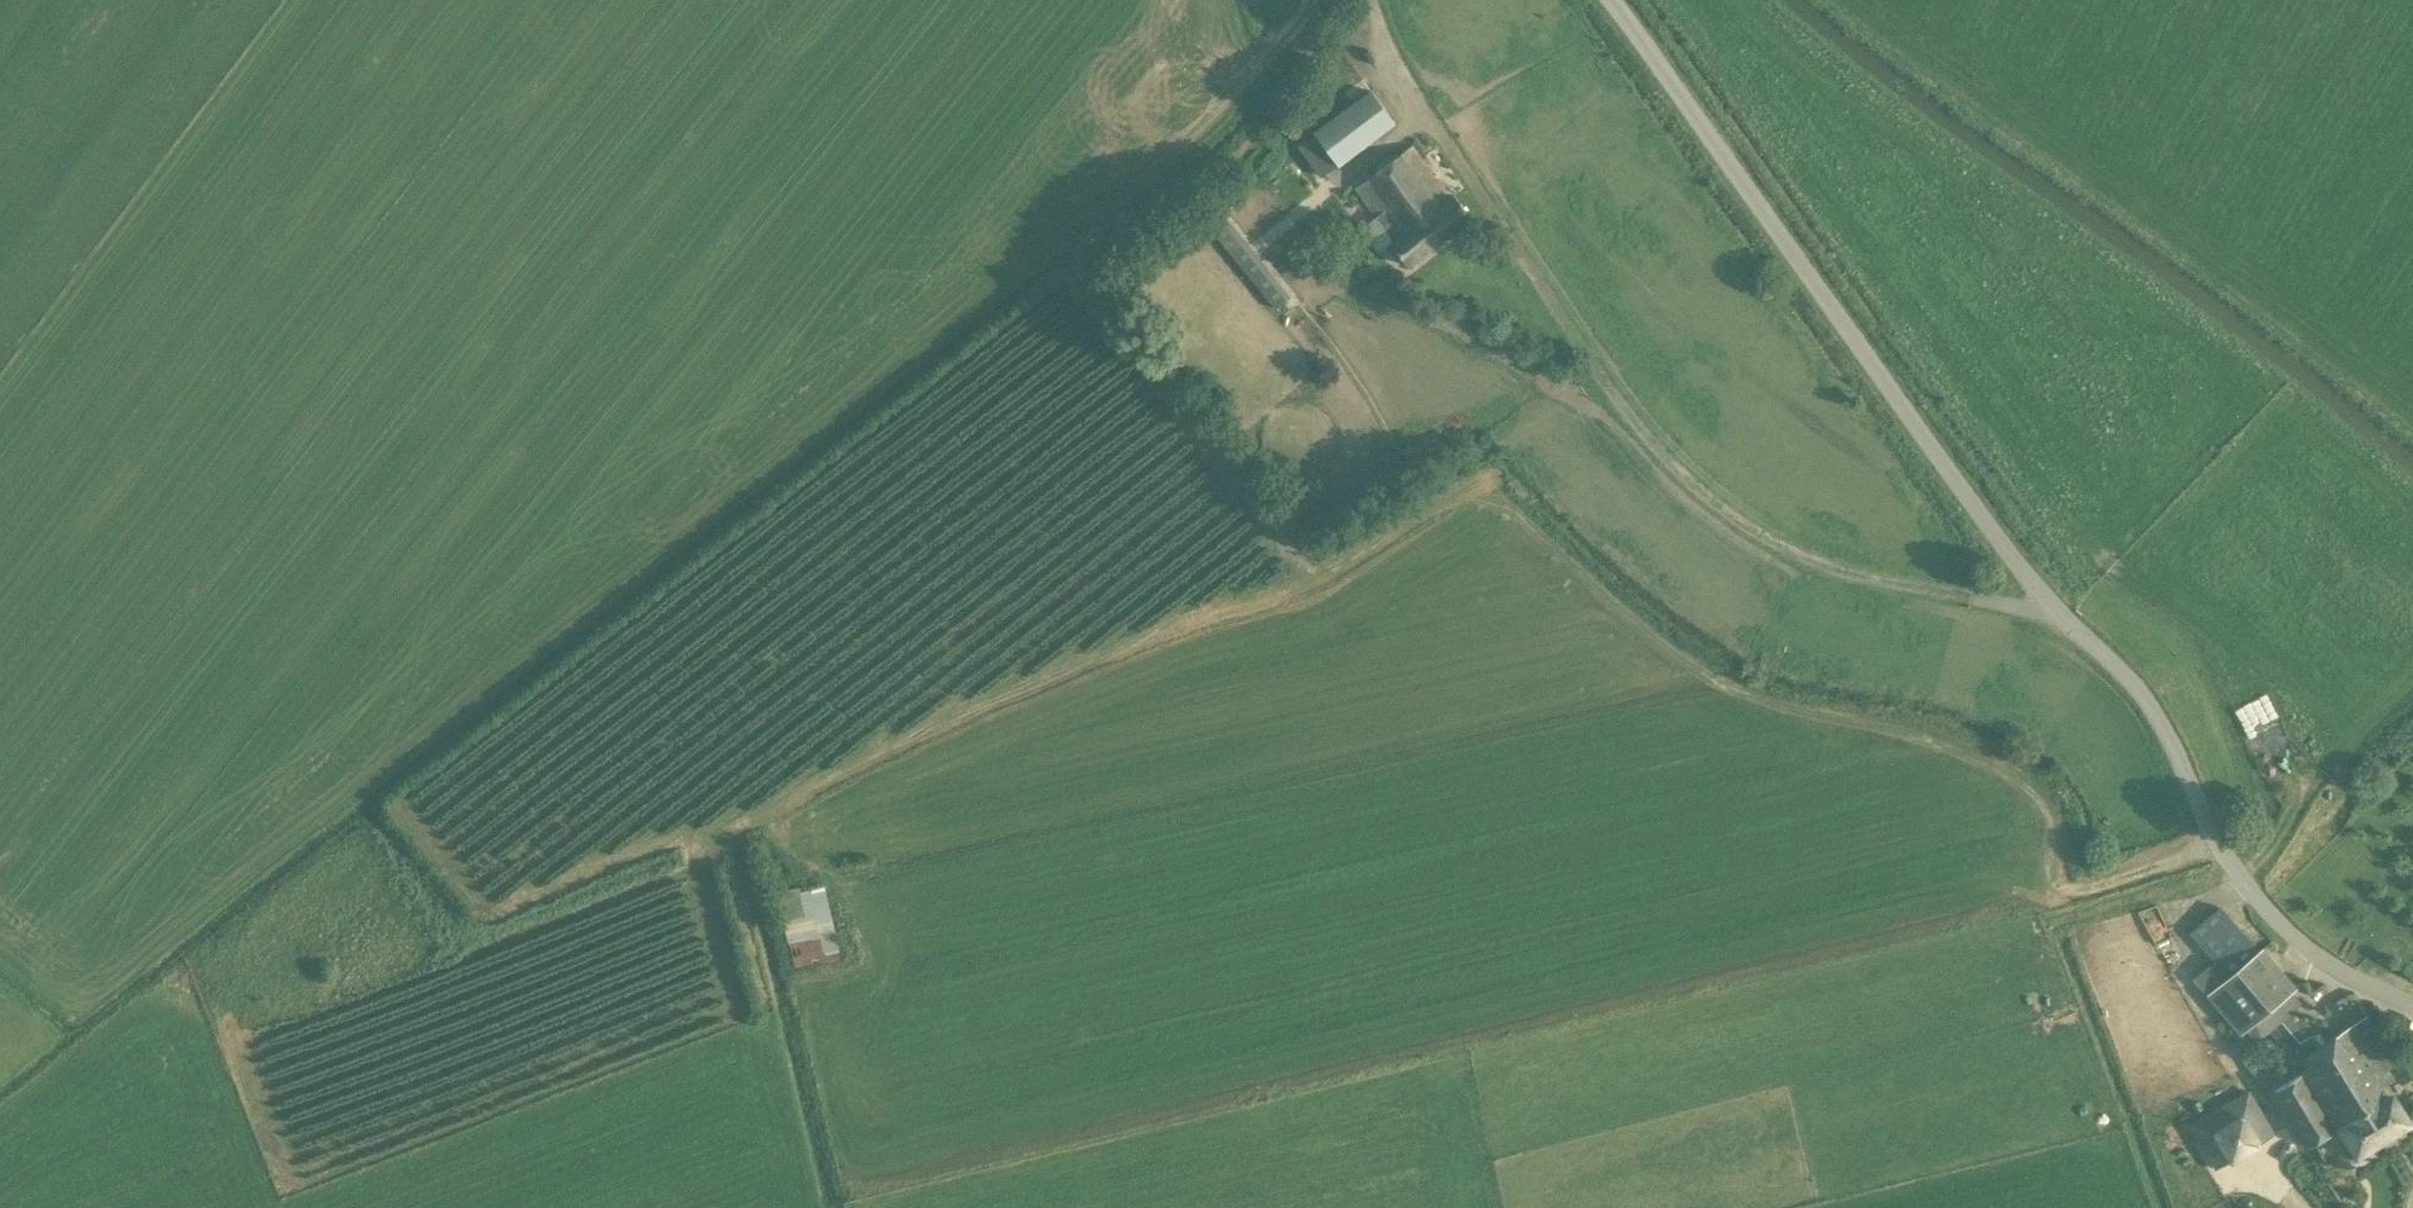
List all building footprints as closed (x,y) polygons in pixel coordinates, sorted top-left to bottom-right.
[(1321,185),(1334,176),(1331,171),(1338,166),(1396,123),(1372,90),(1371,90),(1363,80),(1345,92),(1353,103),(1314,132),(1317,136),(1309,142),(1298,127),(1284,137),(1321,185)] [(1412,146),(1356,188),(1393,238),(1390,241),(1408,266),(1471,219),(1453,194),(1450,197),(1412,146)] [(1203,223),(1274,310),(1289,297),(1219,211),(1203,223)] [(2251,704),(2253,718),(2259,717),(2263,736),(2276,733),(2270,701),(2251,704)] [(795,966),(840,957),(830,910),(824,882),(778,893),(795,966)] [(2297,986),(2263,947),(2260,949),(2221,905),(2189,933),(2226,978),(2208,993),(2242,1034),(2297,986)] [(2322,1046),(2314,1035),(2300,1043),(2303,1048),(2312,1043),(2322,1060),(2275,1089),(2275,1091),(2309,1146),(2339,1127),(2356,1155),(2410,1123),(2380,1073),(2397,1062),(2368,1015),(2351,1026),(2322,1046)] [(2249,1091),(2189,1126),(2215,1170),(2275,1134),(2249,1091)]
